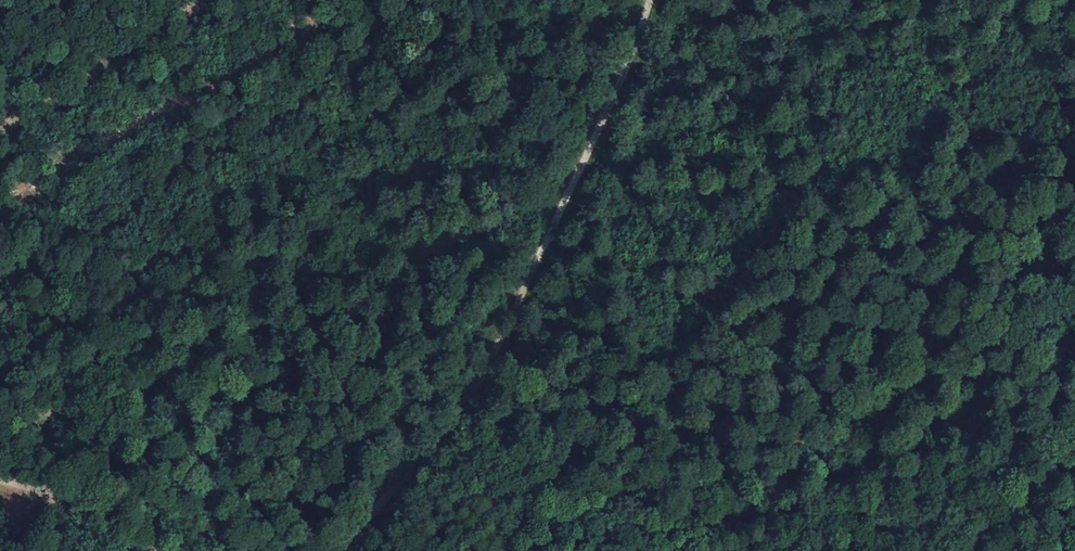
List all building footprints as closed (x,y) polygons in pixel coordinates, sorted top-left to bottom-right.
[(597,142),(603,127),(596,124),(590,139),(597,142)]
